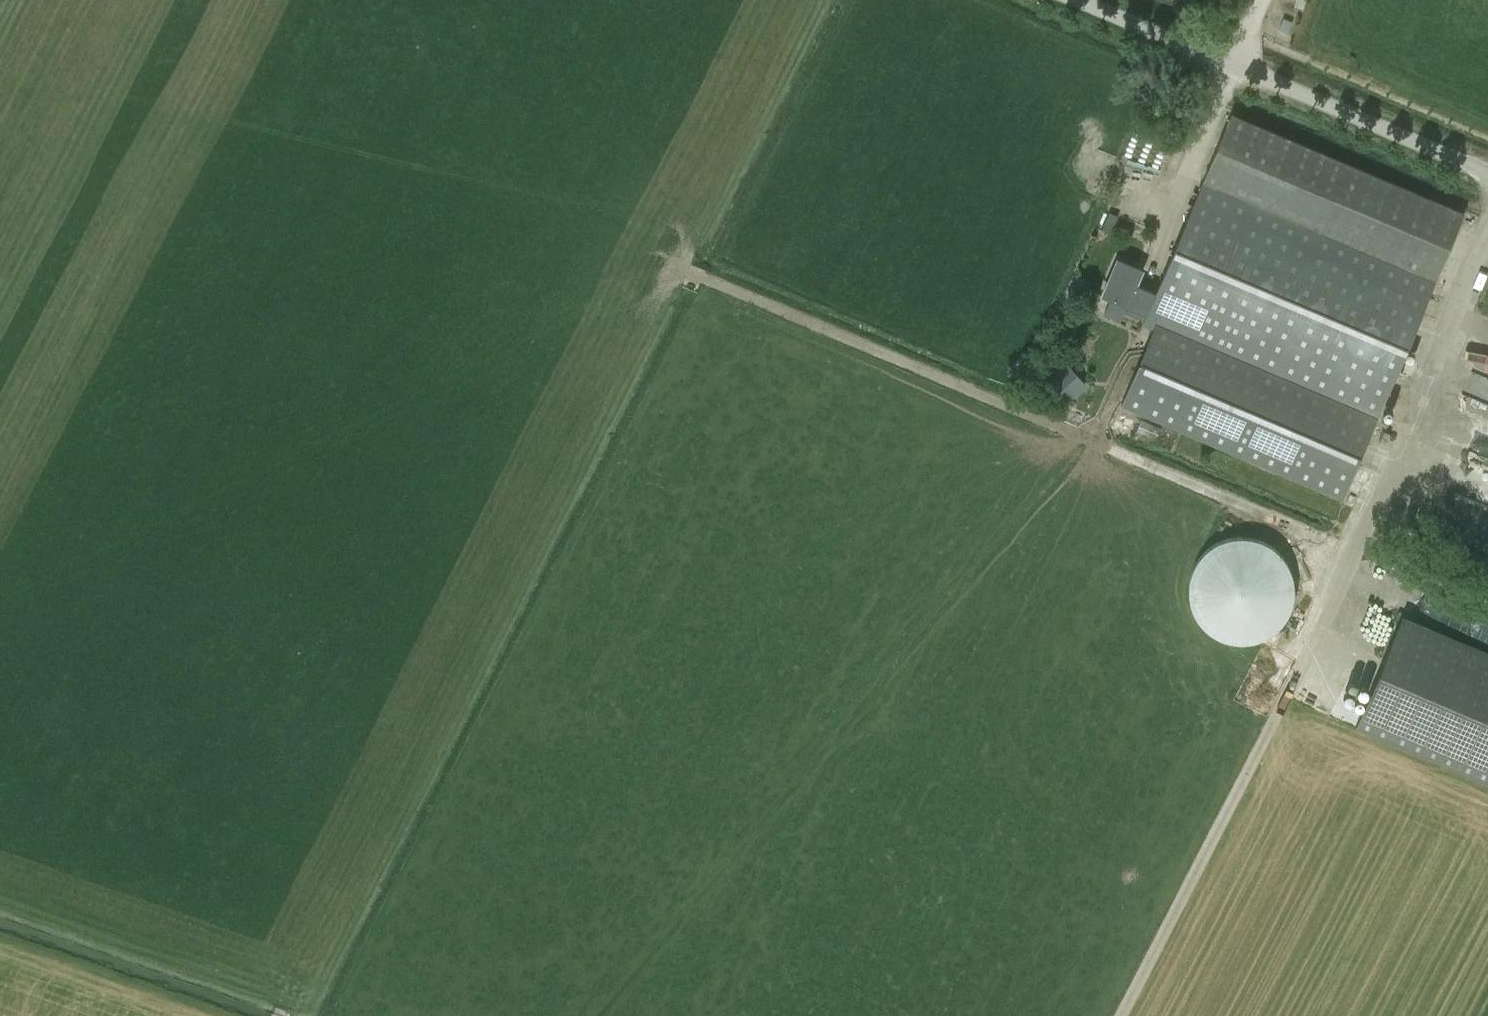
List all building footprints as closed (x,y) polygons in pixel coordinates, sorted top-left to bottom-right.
[(1120,319),(1123,312),(1144,321),(1142,325),(1152,329),(1118,406),(1345,499),(1464,211),(1232,113),(1156,290),(1135,283),(1141,268),(1118,258),(1102,294),(1111,297),(1105,313),(1120,319)] [(1040,384),(1062,406),(1085,383),(1062,361),(1040,384)] [(1457,395),(1487,410),(1487,376),(1469,368),(1457,395)] [(1429,516),(1443,521),(1443,520),(1487,536),(1487,505),(1439,488),(1429,516)] [(1195,610),(1196,613),(1197,615),(1199,618),(1201,620),(1203,623),(1205,625),(1207,627),(1209,629),(1211,631),(1214,632),(1216,634),(1219,635),(1222,636),(1225,638),(1227,638),(1230,639),(1233,640),(1236,640),(1239,641),(1242,641),(1245,641),(1248,640),(1251,640),(1254,640),(1257,639),(1260,638),(1262,637),(1265,636),(1268,635),(1270,633),(1273,632),(1275,630),(1278,628),(1280,626),(1282,624),(1284,622),(1286,619),(1287,617),(1289,614),(1290,612),(1292,609),(1293,606),(1294,604),(1295,601),(1295,598),(1296,595),(1296,592),(1296,589),(1296,586),(1296,583),(1296,580),(1295,577),(1295,574),(1294,571),(1293,569),(1292,566),(1291,563),(1289,561),(1288,558),(1286,556),(1284,553),(1282,551),(1280,549),(1278,547),(1275,545),(1273,543),(1271,542),(1268,540),(1265,539),(1263,538),(1260,537),(1257,536),(1254,535),(1251,535),(1248,534),(1245,534),(1242,534),(1239,534),(1236,534),(1233,535),(1230,535),(1228,536),(1225,537),(1222,538),(1219,539),(1217,541),(1214,542),(1212,544),(1209,546),(1207,548),(1205,550),(1203,552),(1201,554),(1199,557),(1197,559),(1196,562),(1195,564),(1193,567),(1192,570),(1191,573),(1191,575),(1190,578),(1190,581),(1189,584),(1189,587),(1189,590),(1190,593),(1190,596),(1191,599),(1191,602),(1192,605),(1193,608),(1195,610)] [(1403,615),(1356,725),(1487,782),(1487,651),(1403,615)]
